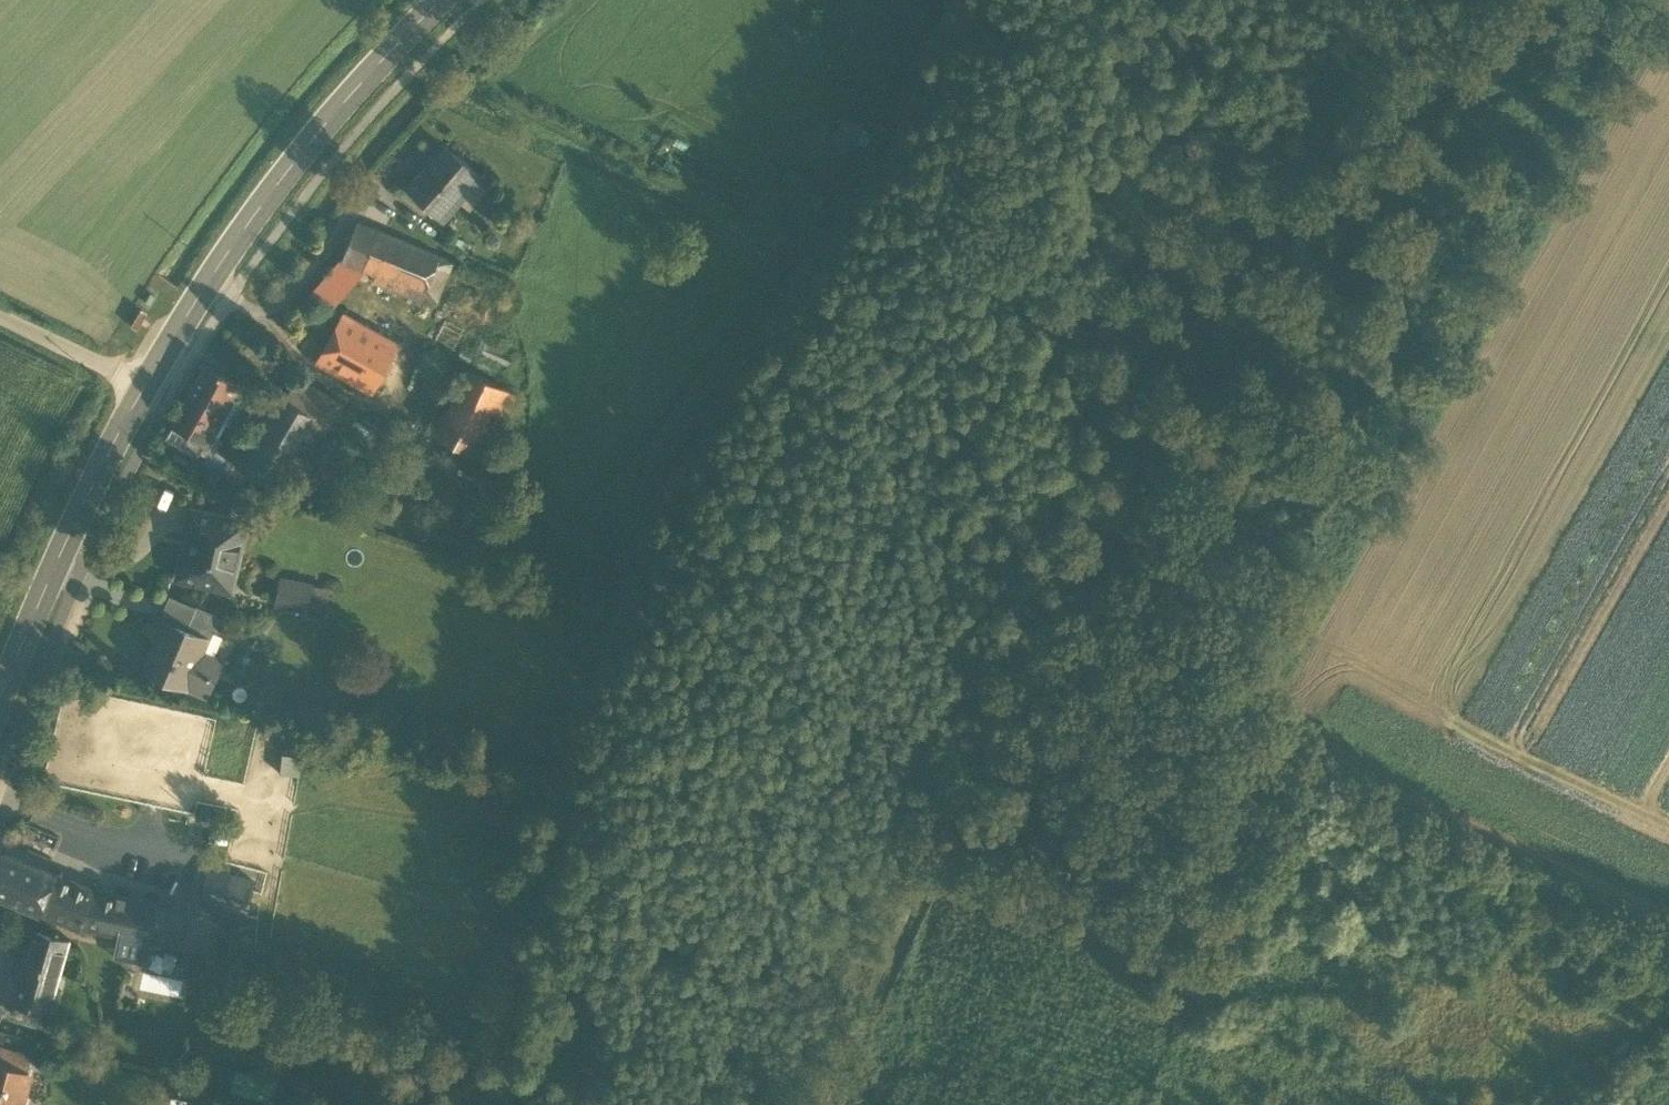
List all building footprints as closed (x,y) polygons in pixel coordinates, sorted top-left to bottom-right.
[(407,189),(443,220),(480,177),(444,146),(407,189)] [(359,224),(343,260),(366,269),(376,273),(373,282),(420,301),(439,255),(359,224)] [(455,262),(439,255),(420,301),(437,308),(455,262)] [(338,299),(366,269),(343,260),(313,292),(338,299)] [(398,346),(343,315),(317,363),(372,393),(398,346)] [(184,408),(215,425),(238,385),(207,367),(184,408)] [(436,434),(484,457),(516,393),(468,369),(436,434)] [(279,472),(295,481),(319,443),(325,446),(347,409),(297,379),(285,399),(312,415),(279,472)] [(252,456),(279,472),(312,415),(285,399),(252,456)] [(167,440),(198,457),(215,425),(184,408),(167,440)] [(192,536),(208,540),(211,528),(213,526),(219,528),(219,530),(234,534),(234,533),(237,520),(192,510),(186,535),(192,536)] [(246,522),(237,520),(234,533),(243,535),(246,522)] [(179,577),(222,587),(227,565),(236,567),(243,535),(234,533),(234,534),(219,530),(219,528),(213,526),(211,528),(208,540),(192,536),(189,553),(185,552),(179,577)] [(231,589),(236,567),(227,565),(222,587),(231,589)] [(277,603),(306,610),(311,587),(282,580),(277,603)] [(186,629),(189,621),(195,606),(172,597),(163,619),(168,621),(186,629)] [(225,618),(195,606),(189,621),(208,628),(219,633),(225,618)] [(147,671),(183,685),(200,650),(208,628),(189,621),(186,629),(168,621),(167,623),(172,625),(162,650),(157,648),(147,671)] [(167,623),(157,648),(162,650),(172,625),(167,623)] [(223,659),(200,650),(183,685),(208,696),(223,659)] [(39,912),(56,873),(2,851),(0,857),(0,896),(39,912)] [(93,889),(56,873),(39,912),(78,928),(78,926),(93,889)] [(146,940),(150,941),(157,902),(93,889),(78,926),(118,934),(146,940)] [(190,908),(157,902),(150,941),(183,947),(189,915),(190,908)] [(183,947),(184,948),(204,951),(205,952),(209,928),(205,918),(189,915),(183,947)] [(16,1001),(36,1007),(37,1002),(51,1006),(69,946),(52,941),(53,935),(35,930),(26,960),(23,959),(17,978),(22,979),(16,1001)] [(146,940),(118,934),(114,955),(142,961),(146,940)] [(204,951),(184,948),(180,968),(200,972),(204,951)] [(12,1068),(17,1050),(0,1045),(0,1065),(12,1068)] [(12,1068),(27,1072),(32,1054),(17,1050),(12,1068)] [(29,1073),(27,1072),(12,1068),(0,1065),(0,1104),(20,1104),(29,1073)]
